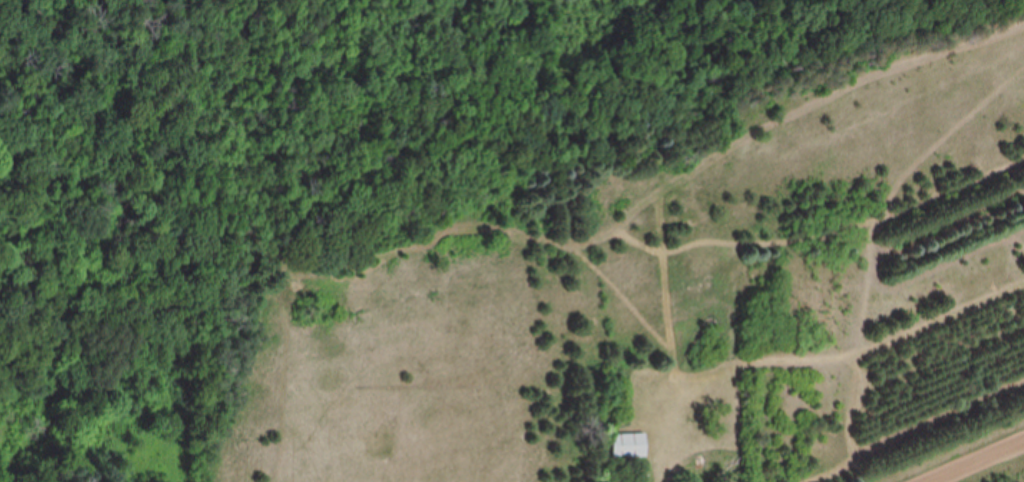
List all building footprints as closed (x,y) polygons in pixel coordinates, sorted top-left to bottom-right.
[(610,434),(610,458),(646,458),(646,434),(610,434)]
